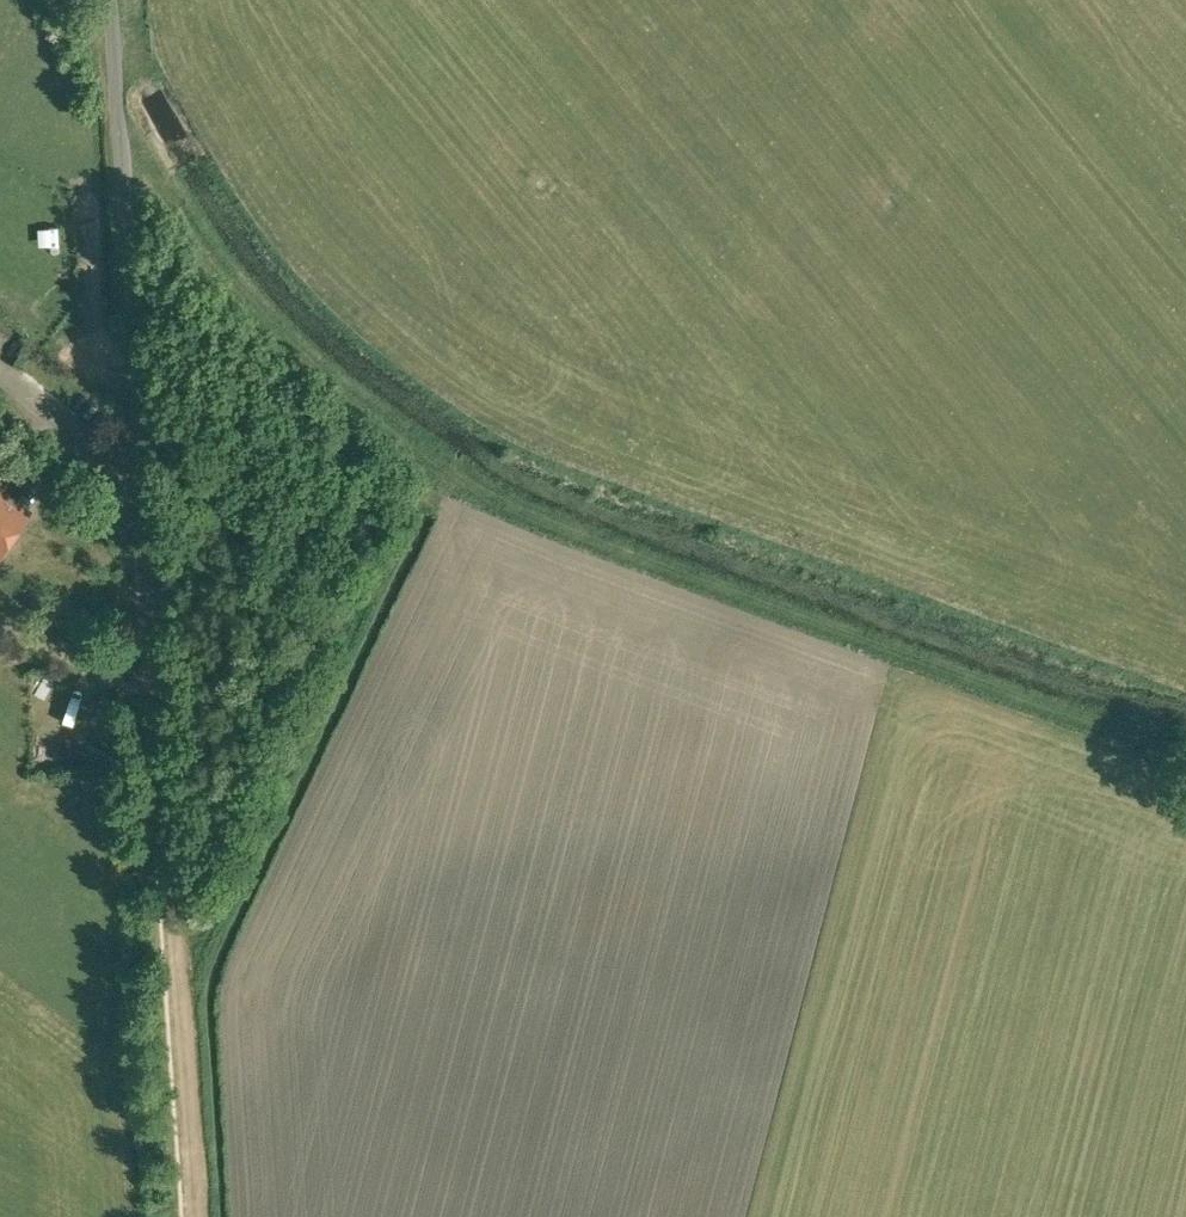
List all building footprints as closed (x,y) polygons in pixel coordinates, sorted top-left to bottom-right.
[(5,490),(0,486),(0,557),(31,510),(4,492),(5,490)]
